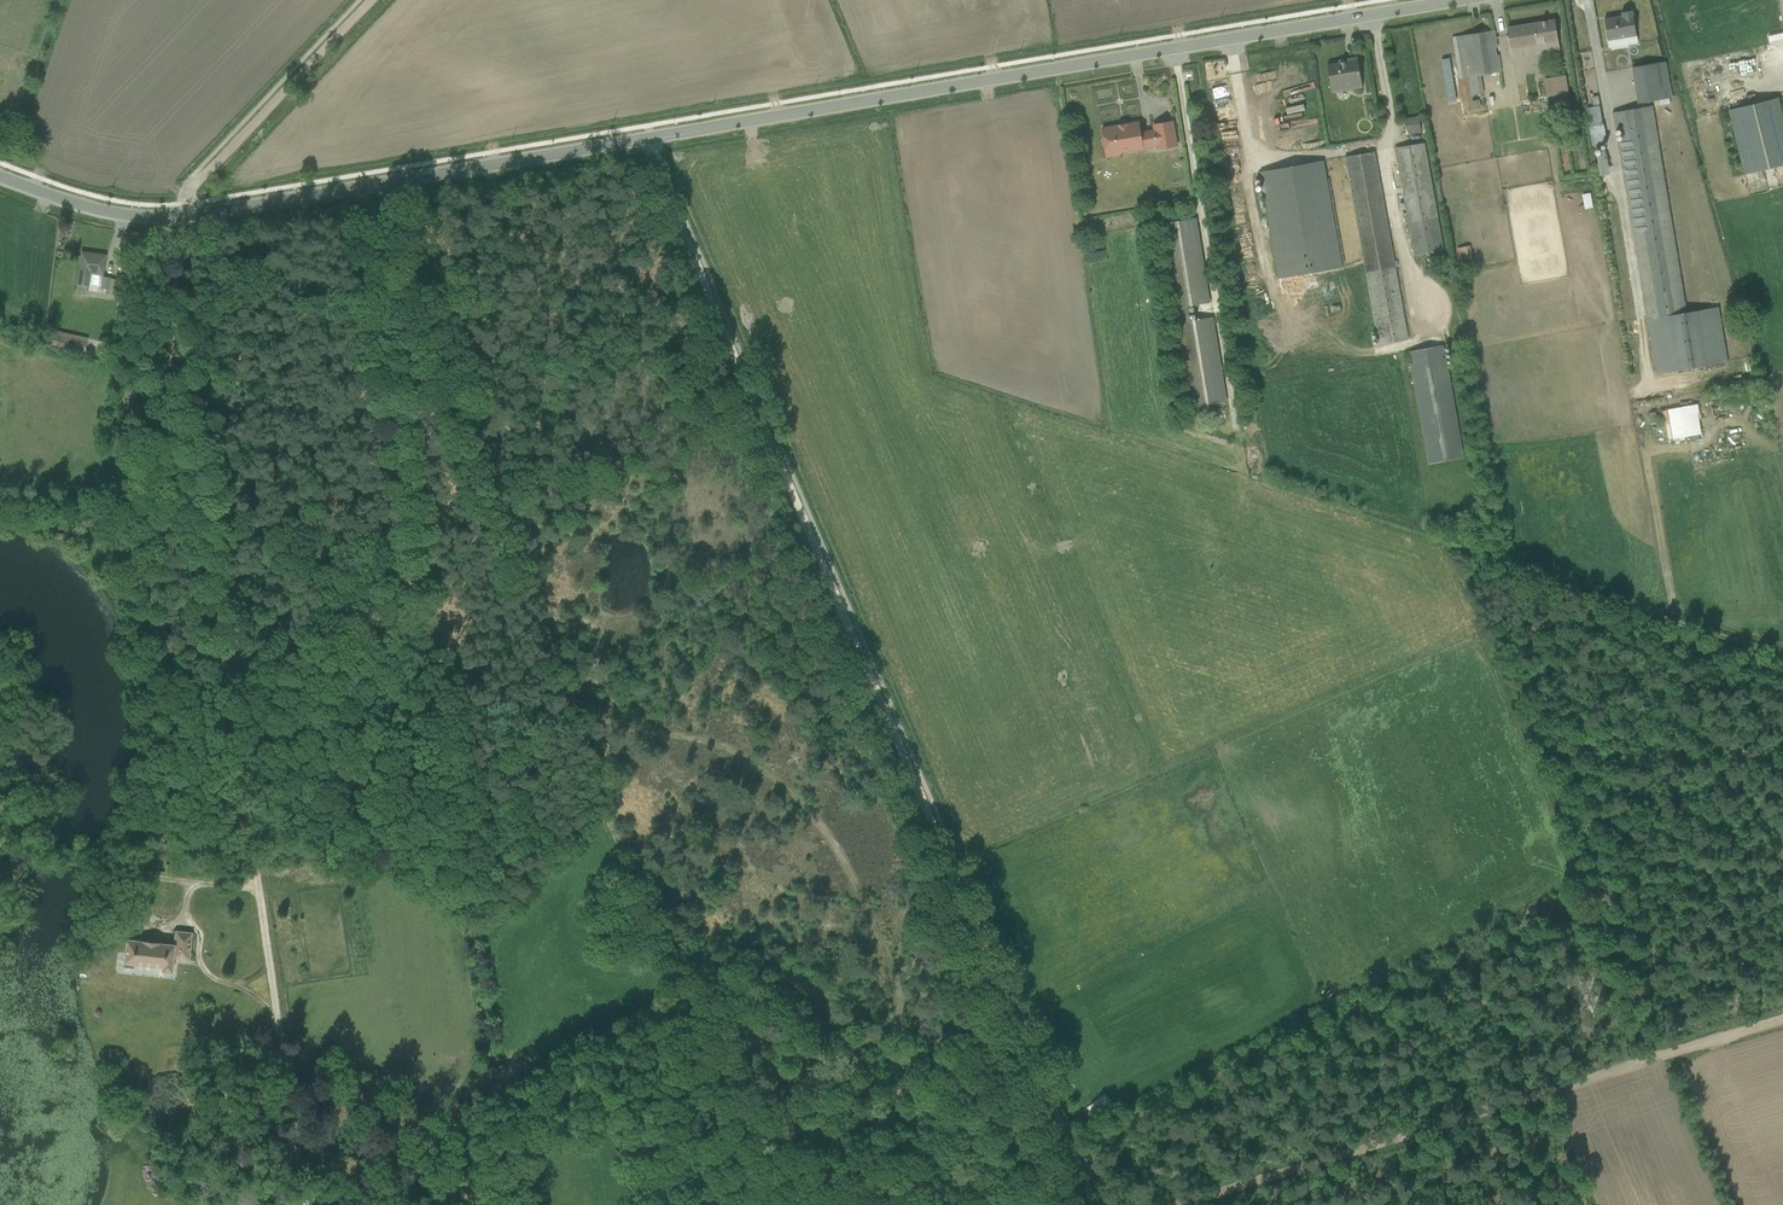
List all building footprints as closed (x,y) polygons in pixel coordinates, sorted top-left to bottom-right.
[(1609,47),(1638,42),(1632,10),(1621,12),(1622,15),(1604,19),(1609,47)] [(1513,58),(1559,50),(1554,20),(1508,28),(1513,58)] [(1493,30),(1453,37),(1460,79),(1468,77),(1472,95),(1483,93),(1480,75),(1500,72),(1493,30)] [(1353,89),(1363,88),(1357,56),(1346,58),(1346,61),(1327,64),(1331,84),(1352,80),(1353,89)] [(1637,103),(1672,96),(1665,61),(1631,67),(1637,103)] [(1544,78),(1546,96),(1568,93),(1565,75),(1544,78)] [(1593,144),(1606,142),(1598,96),(1591,97),(1593,106),(1587,107),(1593,144)] [(1778,97),(1728,109),(1744,174),(1782,164),(1782,117),(1778,97)] [(1473,109),(1481,107),(1480,99),(1472,101),(1473,109)] [(1617,141),(1656,373),(1728,361),(1719,306),(1686,312),(1652,105),(1612,112),(1615,129),(1621,128),(1623,139),(1617,141)] [(1406,134),(1422,131),(1419,116),(1403,119),(1406,134)] [(1158,149),(1177,146),(1173,121),(1154,124),(1155,128),(1141,131),(1139,122),(1103,128),(1107,152),(1120,150),(1120,153),(1144,149),(1144,148),(1158,146),(1158,149)] [(1425,142),(1395,147),(1414,256),(1415,255),(1417,267),(1430,265),(1427,253),(1444,249),(1425,142)] [(1374,151),(1345,157),(1379,343),(1407,339),(1374,151)] [(1601,174),(1610,172),(1606,152),(1597,154),(1601,174)] [(1261,171),(1280,277),(1343,267),(1342,262),(1345,262),(1330,178),(1327,178),(1324,160),(1261,171)] [(1197,217),(1159,223),(1190,407),(1227,401),(1213,317),(1191,321),(1187,304),(1210,301),(1197,217)] [(1460,266),(1473,264),(1470,245),(1457,248),(1460,266)] [(81,251),(76,284),(88,285),(90,274),(103,276),(106,254),(81,251)] [(87,335),(53,328),(48,347),(83,354),(87,335)] [(1413,359),(1433,464),(1461,459),(1441,353),(1413,359)] [(1701,403),(1662,409),(1667,439),(1706,434),(1701,403)] [(1714,406),(1716,417),(1726,415),(1724,404),(1714,406)] [(174,943),(125,938),(123,963),(124,963),(124,967),(132,968),(133,964),(162,967),(161,971),(172,972),(173,958),(189,960),(192,932),(175,930),(174,943)] [(1094,1120),(1114,1104),(1106,1093),(1085,1109),(1094,1120)]
